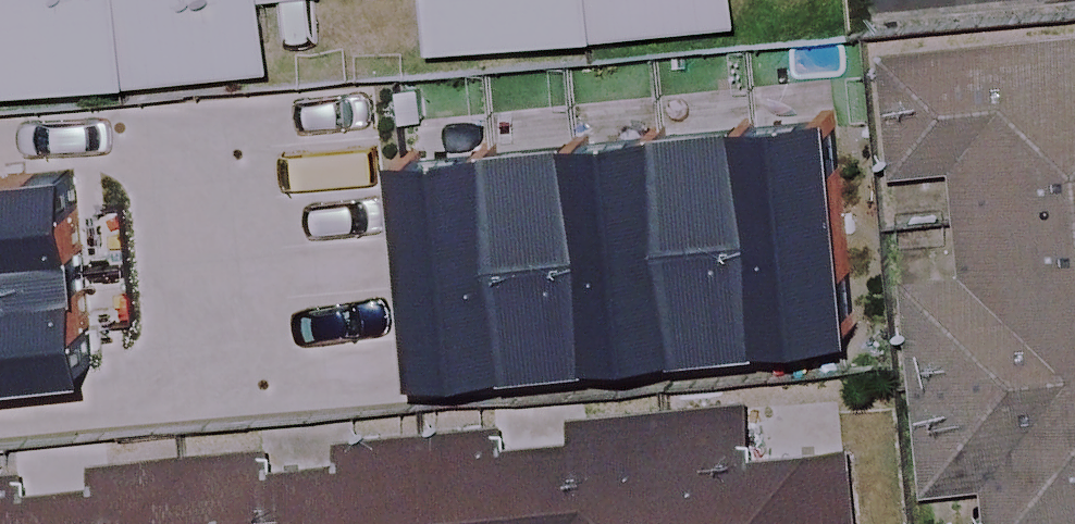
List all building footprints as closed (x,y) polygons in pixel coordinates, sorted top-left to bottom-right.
[(275,68),(269,0),(0,0),(0,94),(275,68)] [(437,51),(513,44),(633,32),(684,26),(739,21),(737,0),(432,0),(437,51)] [(805,132),(803,23),(684,26),(688,205),(806,203),(805,132)] [(633,32),(513,44),(516,247),(637,246),(633,32)] [(875,45),(883,177),(933,173),(953,494),(992,492),(994,523),(1074,523),(1074,33),(875,45)] [(511,352),(496,161),(25,196),(39,387),(511,352)] [(853,449),(629,471),(625,427),(0,487),(0,523),(861,523),(853,449)]
